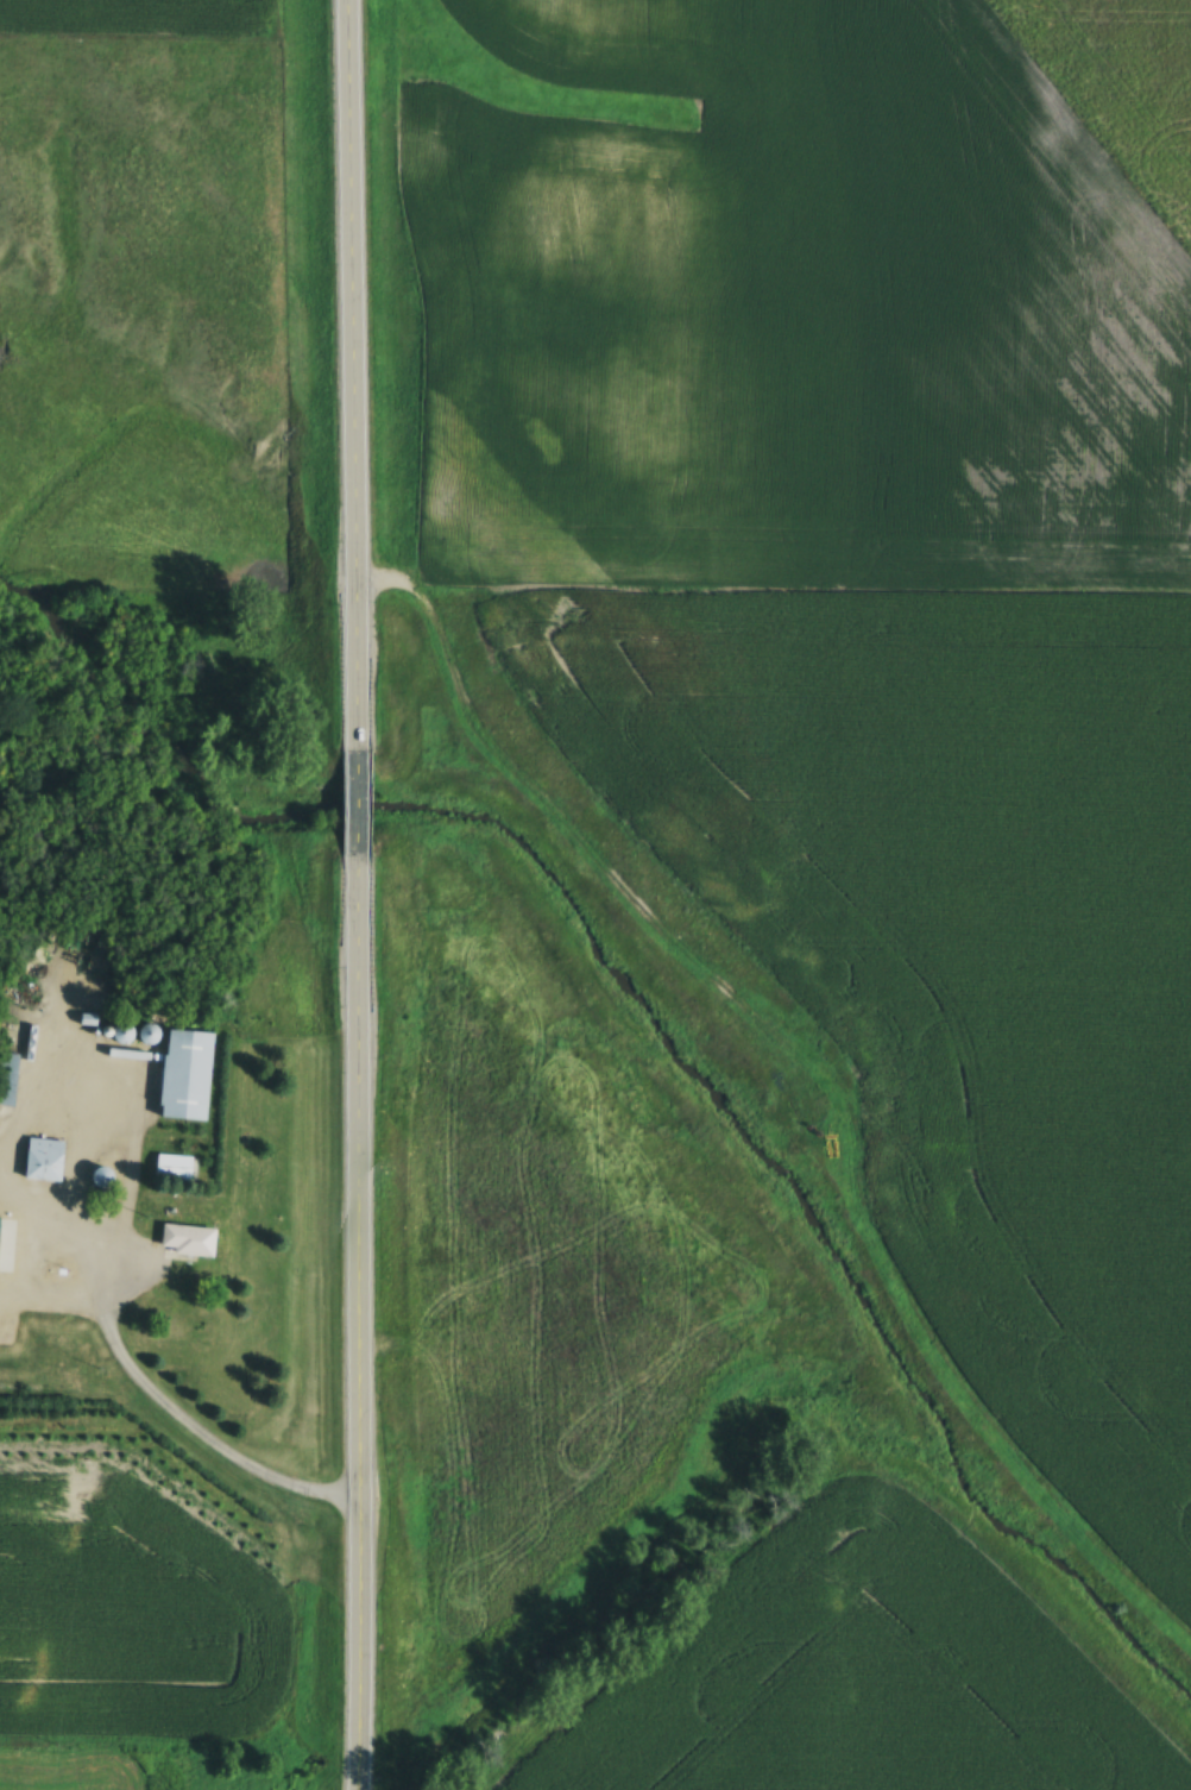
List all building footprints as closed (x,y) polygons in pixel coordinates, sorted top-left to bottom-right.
[(156,1044),(153,1026),(141,1028),(144,1046),(156,1044)] [(210,1122),(215,1033),(167,1030),(162,1119),(210,1122)] [(62,1183),(64,1141),(28,1139),(26,1181),(62,1183)] [(216,1256),(218,1230),(164,1225),(161,1252),(216,1256)]
